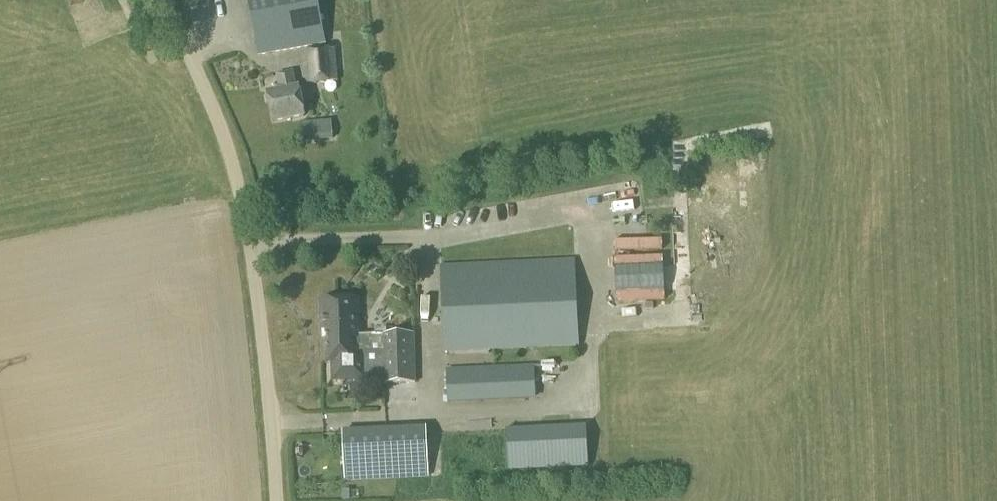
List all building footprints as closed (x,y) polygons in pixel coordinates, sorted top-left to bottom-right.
[(325,44),(317,0),(247,0),(259,57),(325,44)] [(304,84),(337,82),(335,49),(302,51),(304,84)] [(294,89),(291,74),(276,76),(279,91),(266,94),(271,123),(304,117),(298,88),(294,89)] [(303,142),(332,140),(331,121),(302,123),(303,142)] [(445,352),(577,346),(573,259),(441,266),(445,352)] [(375,344),(375,336),(360,336),(360,301),(323,302),(324,329),(329,329),(330,346),(359,345),(359,344),(375,344)] [(359,345),(330,346),(330,363),(336,363),(336,381),(366,380),(366,359),(361,359),(361,353),(381,353),(382,384),(414,383),(413,335),(375,336),(375,344),(359,344),(359,345)] [(447,403),(535,399),(533,366),(445,370),(447,403)] [(507,471),(587,467),(585,426),(505,430),(507,471)] [(344,483),(428,479),(426,427),(342,431),(344,483)]
